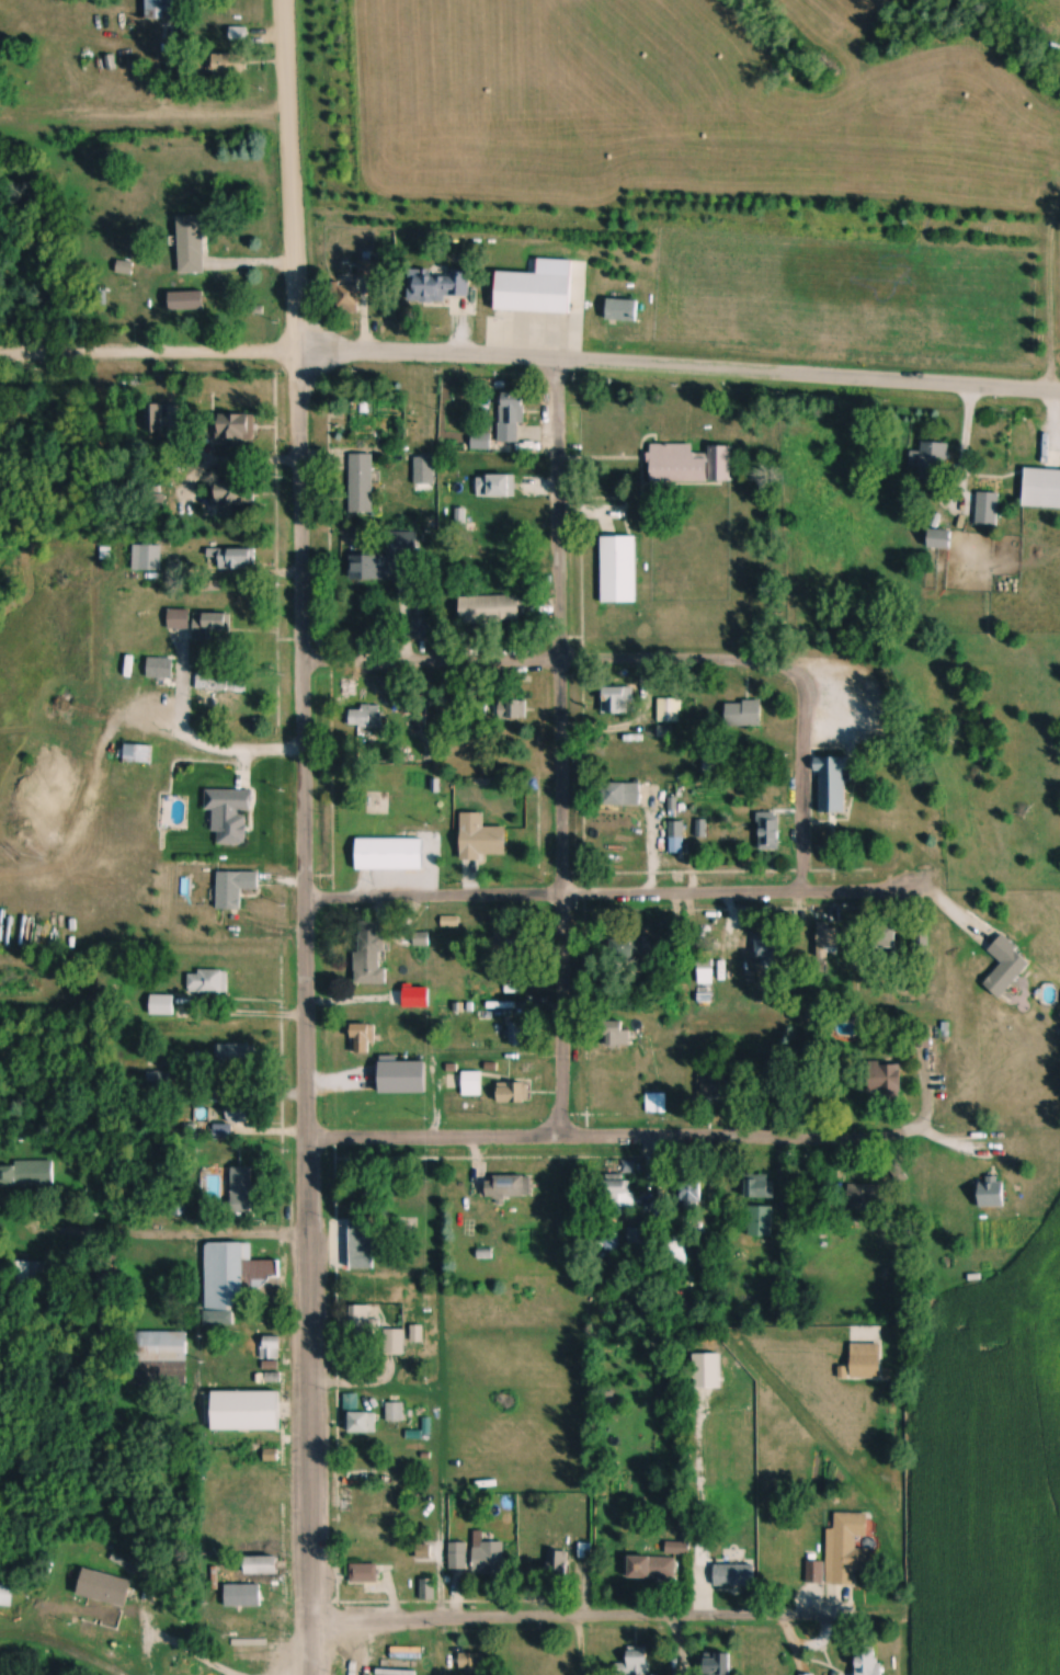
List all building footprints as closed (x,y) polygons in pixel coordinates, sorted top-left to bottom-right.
[(182,20),(182,0),(147,0),(147,20),(182,20)] [(214,75),(244,75),(244,55),(214,55),(214,75)] [(205,216),(179,216),(179,274),(205,274),(205,216)] [(496,313),(570,315),(572,276),(498,274),(496,313)] [(470,301),(470,275),(409,275),(409,301),(470,301)] [(359,313),(359,284),(332,284),(332,313),(359,313)] [(638,323),(639,301),(607,301),(607,322),(638,323)] [(523,443),(523,395),(500,395),(500,443),(523,443)] [(147,435),(184,435),(184,406),(147,406),(147,435)] [(255,416),(219,416),(219,442),(255,442),(255,416)] [(492,435),(473,434),(472,450),(491,451),(492,435)] [(921,481),(949,481),(949,444),(922,443),(921,481)] [(694,446),(651,446),(651,483),(732,483),(732,448),(708,448),(708,455),(694,455),(694,446)] [(351,515),(374,515),(374,456),(351,456),(351,515)] [(435,487),(435,458),(415,458),(415,487),(435,487)] [(1026,470),(1025,509),(1059,511),(1059,471),(1026,470)] [(249,500),(247,482),(216,485),(218,503),(249,500)] [(999,494),(978,494),(977,526),(998,527),(999,494)] [(516,542),(516,520),(479,520),(479,542),(516,542)] [(952,550),(952,531),(931,531),(931,550),(952,550)] [(417,554),(417,533),(386,533),(386,554),(417,554)] [(638,604),(637,537),(602,537),(603,604),(638,604)] [(353,554),(364,554),(364,542),(353,542),(353,554)] [(133,573),(162,573),(162,547),(133,547),(133,573)] [(209,561),(219,561),(219,571),(255,571),(255,550),(209,550),(209,561)] [(352,582),(385,582),(385,556),(352,556),(352,582)] [(521,623),(520,597),(460,598),(461,624),(521,623)] [(232,615),(195,615),(195,642),(232,642),(232,615)] [(173,681),(173,661),(148,661),(148,681),(173,681)] [(197,692),(209,693),(208,702),(245,705),(247,676),(198,673),(197,692)] [(603,716),(633,716),(633,689),(603,689),(603,716)] [(659,723),(682,723),(682,699),(659,699),(659,723)] [(762,703),(727,703),(727,728),(762,728),(762,703)] [(363,711),(349,711),(349,728),(380,728),(380,706),(363,706),(363,711)] [(153,764),(153,747),(125,747),(125,764),(153,764)] [(820,816),(847,816),(847,759),(820,759),(820,816)] [(640,807),(640,786),(603,786),(603,807),(640,807)] [(781,852),(780,814),(760,814),(760,852),(781,852)] [(485,815),(462,815),(462,860),(507,860),(508,830),(485,830),(485,815)] [(424,840),(358,840),(358,872),(424,872),(424,840)] [(242,912),(242,892),(259,892),(259,874),(218,874),(218,912),(242,912)] [(356,986),(387,986),(387,970),(385,970),(385,927),(356,927),(356,986)] [(513,947),(507,932),(494,938),(500,953),(513,947)] [(758,970),(775,970),(775,936),(758,936),(758,970)] [(1004,965),(985,985),(1000,1000),(1034,965),(1004,937),(989,952),(1004,965)] [(641,940),(620,940),(620,966),(641,966),(641,940)] [(713,966),(701,965),(700,985),(712,985),(713,966)] [(189,995),(228,995),(228,973),(189,973),(189,995)] [(612,1048),(632,1048),(632,1032),(623,1032),(623,1024),(602,1024),(602,1040),(612,1040),(612,1048)] [(509,1046),(526,1046),(526,1025),(509,1025),(509,1046)] [(352,1056),(374,1056),(374,1032),(352,1032),(352,1056)] [(256,1047),(219,1047),(219,1068),(256,1068),(256,1047)] [(869,1066),(869,1097),(902,1097),(902,1066),(869,1066)] [(463,1097),(482,1097),(482,1073),(463,1073),(463,1097)] [(169,1088),(168,1074),(154,1074),(155,1088),(169,1088)] [(730,1102),(730,1077),(701,1077),(701,1102),(730,1102)] [(499,1104),(529,1104),(528,1084),(498,1085),(499,1104)] [(666,1095),(647,1095),(647,1114),(666,1114),(666,1095)] [(228,1124),(251,1124),(251,1102),(228,1102),(228,1124)] [(55,1163),(0,1163),(0,1189),(55,1189),(55,1163)] [(232,1212),(254,1212),(254,1170),(232,1170),(232,1212)] [(530,1178),(487,1178),(487,1200),(530,1200),(530,1178)] [(977,1179),(977,1209),(1005,1209),(1005,1179),(977,1179)] [(702,1210),(702,1181),(683,1181),(683,1210),(702,1210)] [(629,1183),(601,1183),(601,1209),(629,1209),(629,1183)] [(753,1204),(774,1204),(774,1185),(753,1185),(753,1204)] [(773,1209),(751,1209),(751,1239),(773,1239),(773,1209)] [(351,1271),(377,1271),(378,1221),(352,1221),(351,1271)] [(693,1236),(673,1236),(673,1257),(693,1257),(693,1236)] [(207,1246),(206,1328),(236,1328),(236,1301),(258,1301),(258,1280),(278,1280),(278,1263),(252,1263),(252,1246),(207,1246)] [(11,1264),(11,1285),(41,1285),(41,1264),(11,1264)] [(355,1307),(355,1339),(381,1339),(381,1307),(355,1307)] [(405,1355),(405,1331),(385,1331),(385,1355),(405,1355)] [(131,1334),(131,1363),(187,1363),(187,1334),(131,1334)] [(263,1361),(281,1361),(281,1339),(263,1339),(263,1361)] [(881,1381),(881,1346),(852,1346),(852,1381),(881,1381)] [(280,1433),(280,1394),(213,1394),(213,1433),(280,1433)] [(404,1423),(404,1405),(387,1405),(387,1423),(404,1423)] [(348,1435),(377,1435),(377,1415),(348,1415),(348,1435)] [(871,1515),(835,1514),(835,1530),(828,1530),(827,1585),(858,1586),(858,1572),(870,1572),(871,1515)] [(504,1542),(485,1542),(485,1532),(474,1533),(474,1543),(450,1543),(451,1576),(505,1575),(504,1542)] [(667,1555),(690,1555),(690,1543),(667,1543),(667,1555)] [(711,1546),(696,1546),(696,1566),(711,1566),(711,1546)] [(568,1580),(570,1551),(550,1549),(548,1578),(568,1580)] [(676,1557),(628,1557),(628,1577),(676,1577),(676,1557)] [(246,1578),(279,1578),(279,1561),(246,1561),(246,1578)] [(378,1583),(378,1565),(351,1565),(351,1583),(378,1583)] [(127,1610),(133,1583),(84,1571),(77,1597),(127,1610)] [(435,1581),(427,1581),(427,1599),(435,1599),(435,1581)] [(226,1587),(226,1609),(261,1609),(261,1587),(226,1587)] [(649,1647),(627,1647),(627,1674),(649,1674),(649,1647)] [(882,1650),(857,1650),(857,1674),(882,1674),(882,1650)] [(705,1674),(731,1674),(731,1653),(705,1653),(705,1674)] [(460,1654),(460,1674),(484,1674),(484,1654),(460,1654)]
